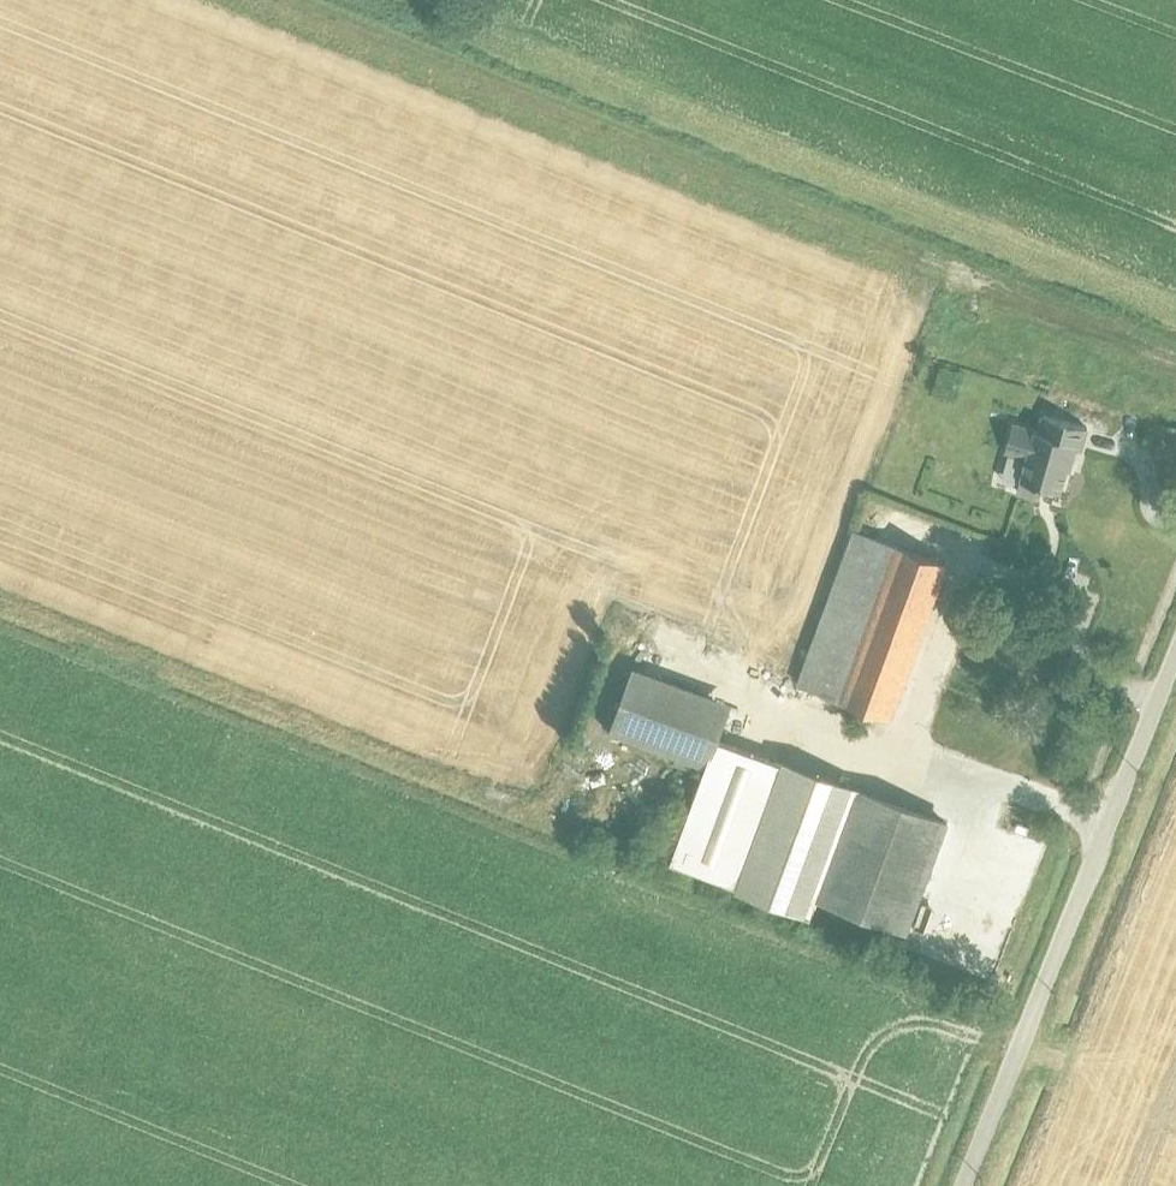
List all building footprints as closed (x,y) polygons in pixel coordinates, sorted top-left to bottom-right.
[(1013,418),(1005,449),(1025,455),(1016,489),(1040,495),(1043,481),(1065,487),(1076,445),(1084,447),(1086,437),(1090,424),(1041,411),(1038,425),(1013,418)] [(799,680),(798,683),(841,699),(893,718),(950,562),(854,527),(799,680)] [(819,898),(861,786),(784,757),(783,762),(720,738),(734,701),(635,665),(610,730),(677,755),(675,764),(689,769),(692,760),(707,766),(672,860),(737,884),(736,888),(812,916),(819,898)] [(861,786),(819,898),(909,931),(951,819),(861,786)] [(1040,828),(1019,822),(1017,830),(1037,836),(1040,828)]
